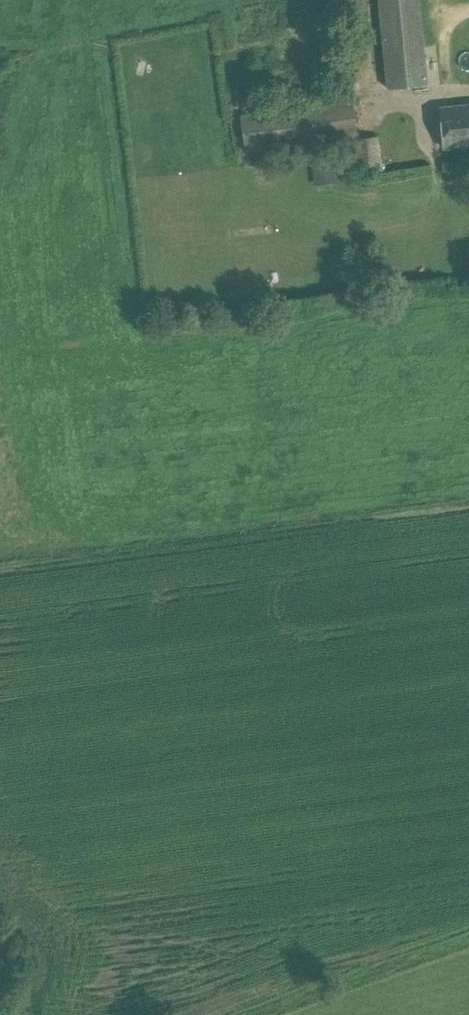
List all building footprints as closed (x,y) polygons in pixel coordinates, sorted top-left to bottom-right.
[(385,89),(425,85),(416,0),(376,0),(385,89)] [(351,99),(240,115),(245,153),(357,137),(351,99)] [(438,108),(441,150),(468,147),(468,106),(438,108)] [(377,137),(352,140),(356,180),(383,176),(377,137)] [(331,157),(310,161),(313,184),(334,181),(331,157)]
